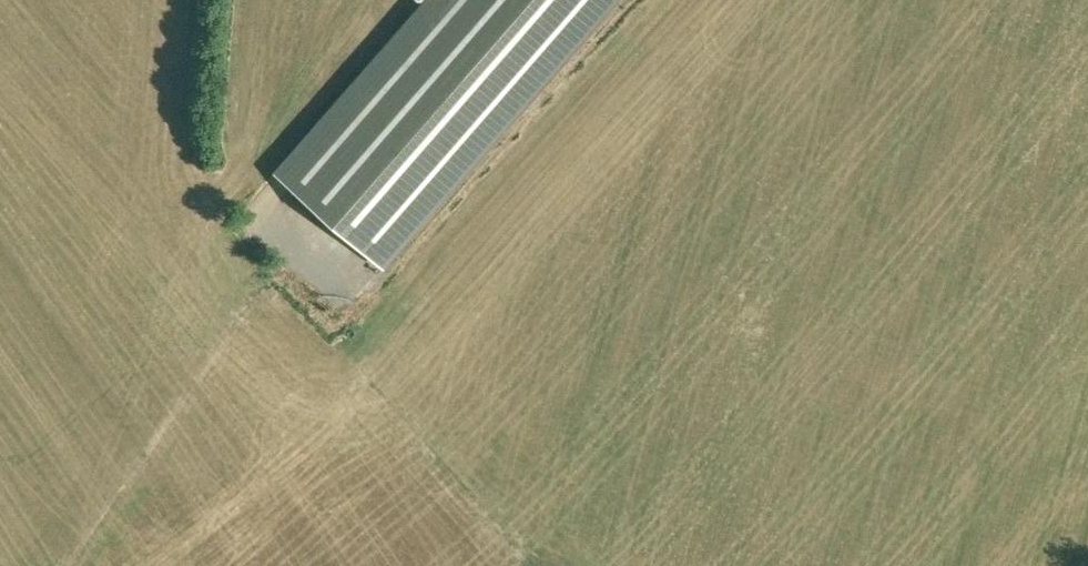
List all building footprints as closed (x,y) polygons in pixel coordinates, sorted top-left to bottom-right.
[(603,0),(417,0),(249,180),(349,273),(604,1),(603,0)]
